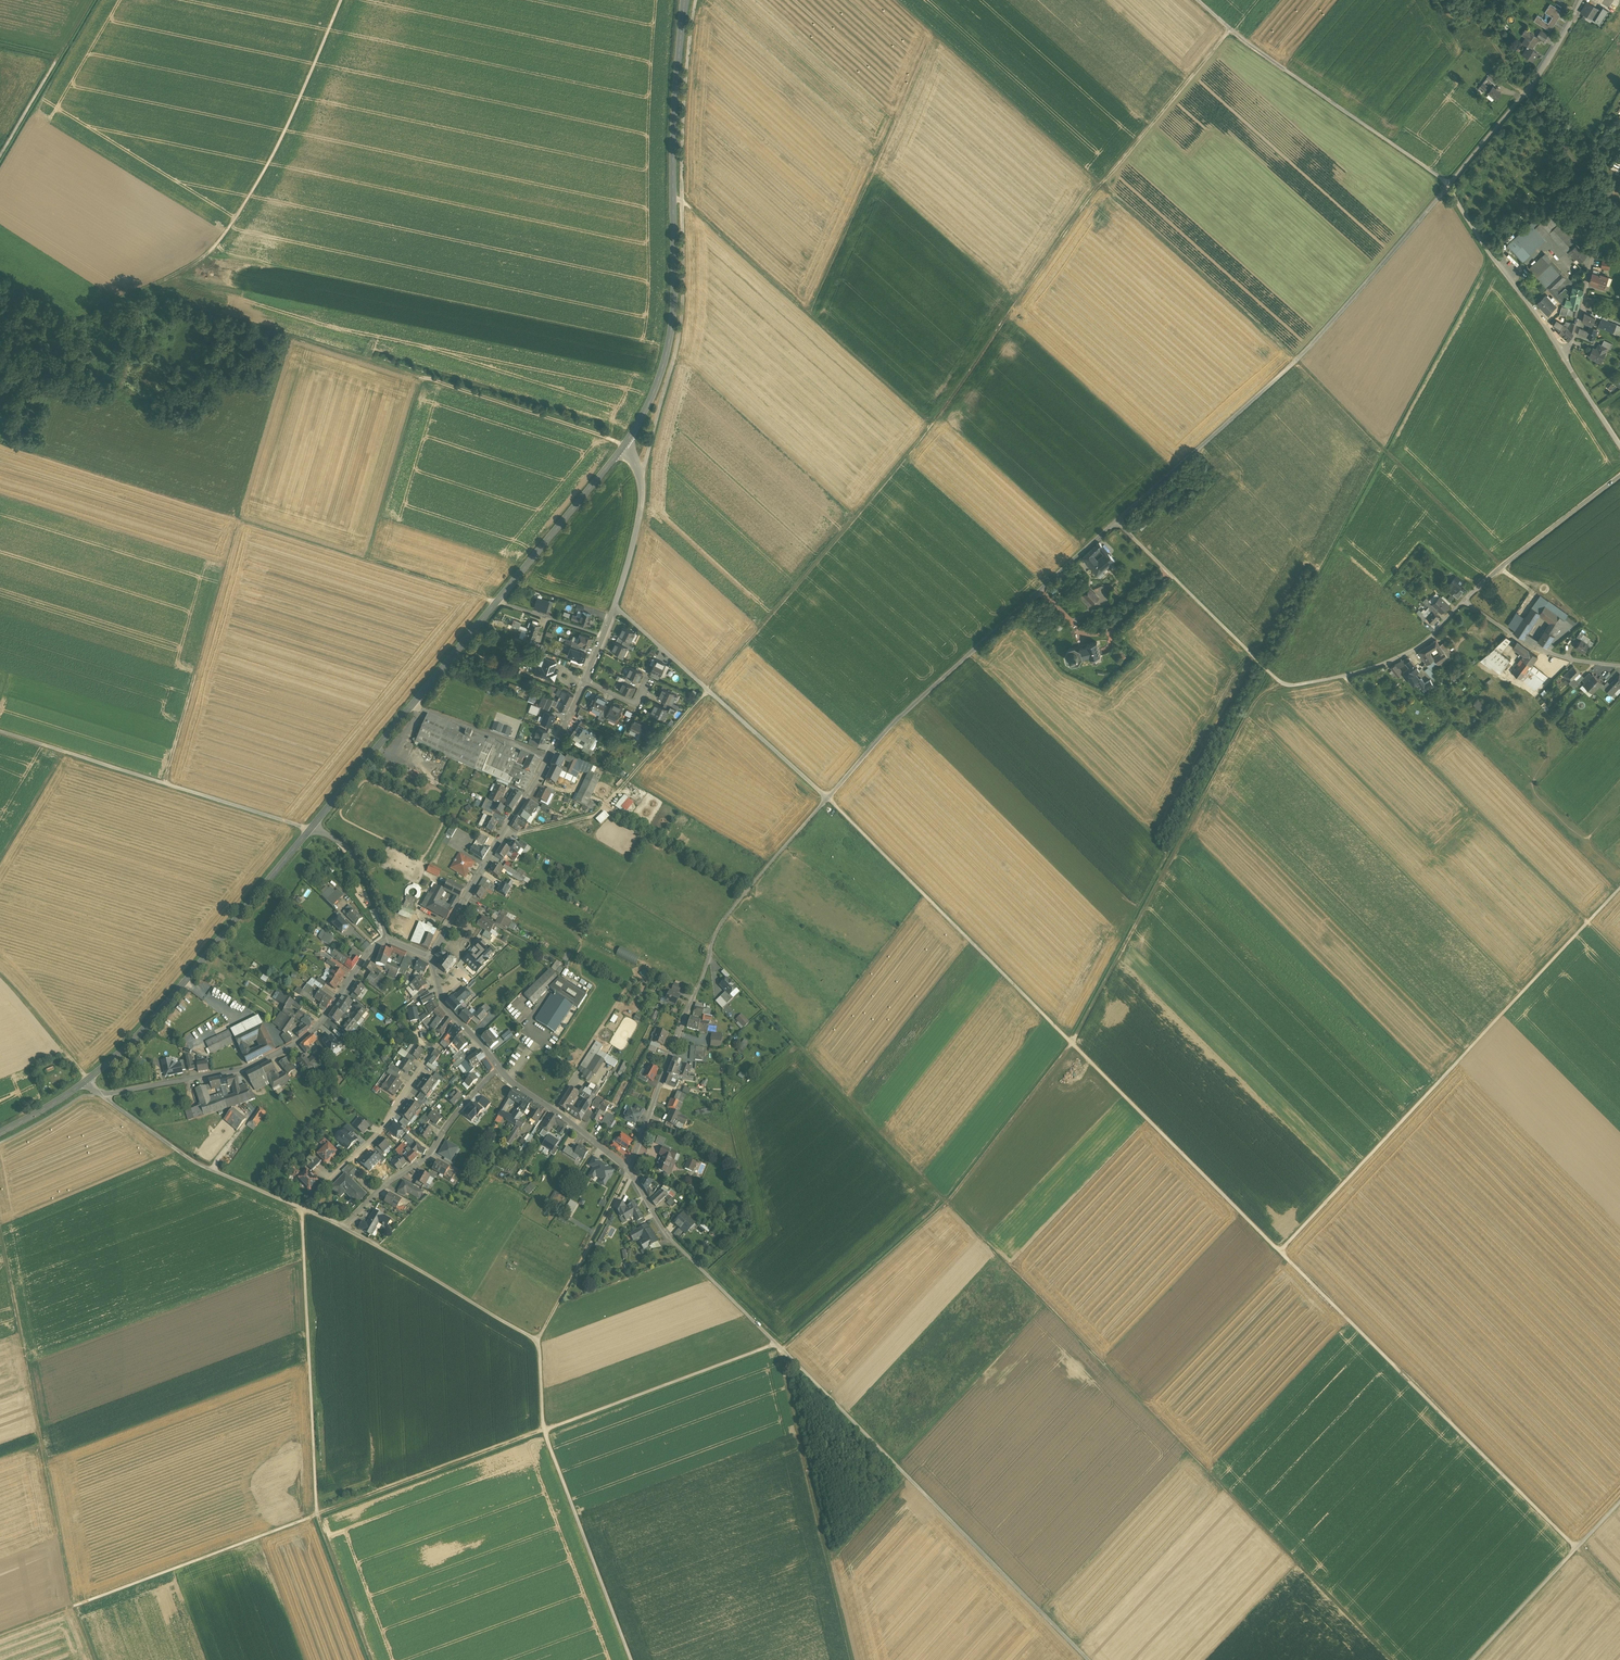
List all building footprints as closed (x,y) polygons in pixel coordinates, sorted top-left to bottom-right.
[(1593,6),(1587,2),(1581,12),(1584,14),(1586,16),(1592,19),(1598,9),(1598,8),(1598,9),(1593,6),(1593,5),(1593,6)] [(1552,17),(1548,23),(1542,19),(1543,18),(1537,15),(1534,21),(1550,31),(1560,15),(1558,13),(1560,10),(1554,6),(1550,4),(1545,12),(1552,17)] [(1598,9),(1592,19),(1594,20),(1594,21),(1600,24),(1609,11),(1603,7),(1600,11),(1598,9)] [(1537,37),(1525,29),(1522,34),(1528,38),(1524,45),(1527,46),(1531,49),(1538,38),(1537,37)] [(1541,30),(1537,37),(1538,38),(1544,41),(1548,35),(1541,30)] [(1531,49),(1527,46),(1526,47),(1527,48),(1525,51),(1526,53),(1528,55),(1527,57),(1533,61),(1538,53),(1531,49)] [(1497,81),(1489,75),(1487,78),(1494,85),(1497,81)] [(1491,88),(1483,82),(1480,86),(1484,90),(1488,92),(1491,88)] [(1501,93),(1493,86),(1491,88),(1488,92),(1496,100),(1501,93)] [(1574,238),(1560,224),(1561,223),(1559,221),(1558,222),(1550,213),(1540,222),(1539,221),(1538,223),(1534,219),(1525,228),(1530,232),(1511,250),(1520,260),(1549,233),(1567,253),(1568,252),(1576,244),(1572,240),(1574,238)] [(1525,228),(1507,245),(1511,250),(1530,232),(1525,228)] [(1576,244),(1568,252),(1570,254),(1575,259),(1576,258),(1580,262),(1586,256),(1576,244)] [(1560,273),(1542,256),(1529,268),(1546,286),(1560,273)] [(1610,262),(1603,261),(1602,268),(1609,269),(1610,262)] [(1566,298),(1555,287),(1565,277),(1560,273),(1546,286),(1562,303),(1563,303),(1566,304),(1568,305),(1570,299),(1566,298)] [(1608,277),(1601,274),(1600,276),(1592,273),(1589,283),(1604,289),(1605,286),(1606,286),(1606,285),(1605,285),(1608,277)] [(1569,291),(1566,288),(1571,283),(1565,277),(1555,287),(1566,298),(1570,299),(1571,291),(1569,291)] [(1583,288),(1573,286),(1571,291),(1570,299),(1568,305),(1571,306),(1571,307),(1574,307),(1578,308),(1583,288)] [(1556,306),(1545,295),(1537,303),(1547,314),(1556,306)] [(1596,298),(1588,296),(1586,306),(1594,308),(1596,298)] [(1568,305),(1566,304),(1565,307),(1568,308),(1566,314),(1576,317),(1578,308),(1574,307),(1573,311),(1570,311),(1571,306),(1568,305)] [(1565,307),(1562,306),(1560,314),(1566,315),(1566,314),(1568,308),(1565,307)] [(1595,319),(1584,313),(1582,321),(1591,326),(1595,319)] [(1603,316),(1602,318),(1615,324),(1617,320),(1603,316)] [(1602,318),(1601,320),(1609,324),(1614,326),(1615,324),(1602,318)] [(1562,324),(1556,320),(1553,325),(1559,329),(1562,324)] [(1609,324),(1601,320),(1599,326),(1606,329),(1609,324)] [(1559,329),(1557,331),(1562,335),(1566,328),(1567,327),(1564,325),(1562,324),(1559,329)] [(1615,324),(1614,326),(1611,332),(1619,336),(1619,326),(1615,324)] [(1596,329),(1590,326),(1588,331),(1580,328),(1578,334),(1589,339),(1591,333),(1594,334),(1596,329)] [(1570,332),(1566,328),(1562,335),(1568,341),(1573,334),(1570,332)] [(1613,344),(1604,340),(1602,345),(1610,349),(1613,344)] [(1602,345),(1599,343),(1599,344),(1597,349),(1605,352),(1607,348),(1602,345)] [(1605,352),(1597,349),(1595,349),(1593,348),(1589,356),(1593,358),(1592,359),(1598,362),(1600,359),(1602,359),(1605,352)] [(1096,559),(1093,562),(1095,565),(1092,568),(1098,575),(1115,560),(1099,542),(1097,544),(1100,548),(1104,553),(1096,559)] [(1094,547),(1083,557),(1092,568),(1095,565),(1093,562),(1096,559),(1092,555),(1097,551),(1094,547)] [(1456,576),(1448,586),(1455,591),(1456,592),(1459,588),(1463,582),(1456,576)] [(1455,591),(1448,586),(1446,589),(1453,594),(1455,591)] [(1099,597),(1090,588),(1081,596),(1091,606),(1092,604),(1099,597)] [(1463,591),(1459,588),(1456,592),(1455,591),(1453,594),(1458,598),(1463,591)] [(1525,618),(1522,617),(1515,629),(1513,632),(1522,637),(1532,644),(1538,641),(1538,640),(1529,634),(1528,634),(1526,633),(1539,613),(1554,623),(1548,632),(1554,635),(1567,614),(1540,594),(1525,618)] [(1433,604),(1439,610),(1441,612),(1448,605),(1440,597),(1433,604)] [(549,601),(537,598),(534,608),(546,612),(546,610),(549,601)] [(1439,610),(1433,604),(1430,601),(1426,605),(1432,610),(1436,614),(1439,610)] [(1436,614),(1432,610),(1426,617),(1433,623),(1440,617),(1436,614)] [(591,615),(582,612),(580,618),(579,621),(589,625),(590,620),(591,615)] [(1516,612),(1508,624),(1515,629),(1522,617),(1516,612)] [(521,622),(514,619),(512,625),(519,628),(521,622)] [(532,623),(531,622),(529,627),(528,631),(537,634),(539,626),(540,625),(538,625),(532,623)] [(635,633),(623,627),(619,635),(624,638),(630,641),(635,633)] [(1538,640),(1538,641),(1547,646),(1554,635),(1548,632),(1545,630),(1538,640)] [(537,634),(528,631),(525,639),(534,642),(537,634)] [(592,638),(584,635),(581,643),(581,644),(587,646),(589,647),(592,638)] [(1521,658),(1518,662),(1511,658),(1510,659),(1501,652),(1510,640),(1506,636),(1480,660),(1490,668),(1491,667),(1500,673),(1506,665),(1513,670),(1511,672),(1535,690),(1548,676),(1532,664),(1531,665),(1521,658)] [(1586,643),(1580,639),(1574,647),(1579,650),(1583,652),(1588,645),(1586,643)] [(1436,640),(1431,643),(1434,647),(1435,646),(1441,654),(1434,659),(1438,665),(1448,658),(1436,640)] [(1097,641),(1087,644),(1090,656),(1090,658),(1100,655),(1097,641)] [(1538,656),(1517,641),(1512,647),(1523,655),(1521,658),(1531,665),(1532,664),(1538,656)] [(621,644),(616,642),(612,650),(623,656),(627,647),(621,644)] [(580,647),(571,644),(570,647),(571,647),(578,650),(585,652),(586,649),(580,647)] [(1428,645),(1418,652),(1425,663),(1430,659),(1431,661),(1433,659),(1428,651),(1430,649),(1428,645)] [(1087,646),(1079,648),(1079,650),(1079,651),(1080,656),(1081,656),(1081,658),(1090,656),(1087,646)] [(578,650),(571,647),(570,647),(568,655),(572,657),(575,658),(578,650)] [(1074,648),(1070,649),(1070,650),(1068,653),(1067,653),(1067,654),(1068,654),(1068,658),(1069,659),(1072,661),(1073,661),(1077,660),(1078,659),(1080,656),(1079,651),(1075,648),(1074,648)] [(585,652),(578,650),(575,658),(572,657),(570,661),(582,665),(583,661),(586,653),(585,652)] [(1408,657),(1391,666),(1393,669),(1396,674),(1398,676),(1402,673),(1397,667),(1406,662),(1410,659),(1408,657)] [(556,662),(545,658),(545,659),(542,667),(537,665),(534,673),(554,680),(556,675),(552,674),(556,662)] [(1433,659),(1431,661),(1430,659),(1425,663),(1431,669),(1434,667),(1438,665),(1434,659),(1433,659)] [(653,665),(649,673),(659,678),(665,664),(656,660),(653,665)] [(1417,661),(1414,664),(1413,663),(1409,665),(1410,667),(1415,674),(1423,668),(1417,661)] [(1567,666),(1560,673),(1563,675),(1569,668),(1567,666)] [(1573,666),(1565,674),(1567,676),(1569,674),(1573,678),(1579,672),(1573,666)] [(642,672),(630,667),(626,675),(627,676),(632,678),(638,681),(642,672)] [(1410,667),(1403,672),(1408,679),(1415,674),(1410,667)] [(1437,678),(1428,667),(1425,670),(1432,677),(1434,680),(1435,679),(1437,678)] [(1584,677),(1582,679),(1585,682),(1591,675),(1589,673),(1584,677)] [(1415,674),(1408,679),(1413,685),(1416,683),(1418,681),(1420,680),(1415,674)] [(1569,674),(1567,676),(1565,674),(1563,676),(1574,687),(1577,683),(1575,681),(1572,678),(1573,678),(1569,674)] [(1585,682),(1583,684),(1588,689),(1597,678),(1592,674),(1585,682)] [(1430,680),(1425,683),(1421,678),(1420,680),(1418,681),(1419,683),(1425,691),(1433,686),(1430,680)] [(1445,685),(1437,678),(1435,679),(1443,687),(1445,685)] [(1597,678),(1588,689),(1592,693),(1602,683),(1597,678)] [(624,682),(623,681),(619,690),(631,696),(635,687),(624,682)] [(1610,685),(1606,689),(1611,694),(1619,686),(1613,681),(1610,684),(1610,685)] [(676,694),(663,687),(658,697),(666,700),(672,703),(672,702),(674,698),(676,694)] [(563,697),(561,701),(569,704),(573,695),(566,692),(563,697)] [(537,695),(531,693),(528,700),(534,702),(537,695)] [(548,697),(543,695),(539,705),(543,707),(545,702),(551,704),(555,706),(557,701),(554,699),(548,697)] [(606,700),(597,695),(590,709),(600,714),(603,708),(606,700)] [(672,703),(666,700),(664,704),(670,706),(676,709),(678,710),(679,706),(672,702),(672,703)] [(1484,706),(1478,700),(1475,703),(1477,705),(1479,707),(1481,709),(1484,706)] [(561,701),(558,708),(565,711),(569,704),(561,701)] [(606,716),(606,717),(615,721),(622,708),(612,703),(609,711),(606,716)] [(663,706),(655,703),(650,712),(664,719),(668,710),(669,709),(668,709),(663,706)] [(540,707),(531,704),(529,710),(537,713),(540,707)] [(578,713),(585,717),(588,710),(581,707),(578,713)] [(554,715),(545,712),(541,722),(550,725),(552,721),(552,722),(554,718),(553,718),(554,715)] [(415,743),(435,752),(448,724),(428,715),(415,743)] [(587,722),(581,719),(578,725),(583,728),(584,727),(584,728),(587,722)] [(642,723),(633,719),(631,725),(628,730),(636,735),(639,729),(642,723)] [(520,756),(511,752),(512,749),(488,738),(487,741),(448,724),(435,752),(522,791),(522,790),(525,792),(535,775),(534,774),(532,773),(532,772),(524,768),(526,764),(522,762),(518,760),(520,757),(520,756)] [(511,730),(495,724),(493,731),(509,737),(511,730)] [(584,728),(584,727),(583,728),(580,733),(579,735),(586,740),(581,748),(587,751),(597,736),(584,728)] [(548,731),(539,728),(537,731),(536,731),(535,735),(536,735),(534,739),(544,742),(548,731)] [(580,733),(575,729),(569,738),(575,742),(579,735),(580,733)] [(530,756),(522,752),(522,753),(520,756),(520,757),(524,759),(527,761),(530,756)] [(540,761),(530,756),(527,761),(526,764),(524,768),(532,772),(532,773),(534,774),(540,761)] [(565,761),(556,757),(556,756),(551,767),(552,768),(560,771),(561,769),(565,761)] [(593,767),(573,758),(571,762),(570,763),(575,766),(572,773),(571,776),(576,779),(577,779),(578,776),(580,771),(588,775),(588,774),(589,775),(593,767)] [(575,766),(570,763),(567,770),(572,773),(575,766)] [(560,771),(552,768),(546,781),(555,785),(559,777),(562,772),(560,771)] [(571,776),(562,772),(559,777),(574,784),(577,779),(576,779),(571,776)] [(589,775),(588,774),(588,775),(586,779),(587,780),(580,795),(589,800),(599,780),(589,775)] [(496,786),(489,802),(492,803),(496,805),(498,806),(502,799),(502,798),(505,791),(496,786)] [(546,791),(541,789),(536,799),(545,803),(547,799),(548,799),(551,794),(546,791)] [(515,792),(511,799),(518,804),(522,796),(515,792)] [(589,800),(580,795),(576,802),(596,812),(599,805),(589,800)] [(624,795),(615,806),(620,810),(622,807),(629,799),(624,795)] [(484,799),(482,803),(477,800),(474,806),(484,811),(489,802),(484,799)] [(507,802),(502,799),(498,806),(505,809),(505,808),(505,807),(508,803),(507,803),(507,802)] [(518,804),(511,799),(508,803),(505,807),(505,808),(512,812),(518,804)] [(634,804),(629,799),(622,807),(627,812),(634,804)] [(538,807),(528,802),(521,811),(530,817),(531,818),(538,807)] [(498,806),(496,805),(495,807),(493,812),(501,816),(505,809),(498,806)] [(551,810),(543,806),(541,810),(549,814),(551,810)] [(530,817),(521,811),(517,817),(527,823),(530,817)] [(610,817),(604,812),(595,820),(601,826),(610,817)] [(484,815),(479,826),(482,828),(487,817),(484,815)] [(482,828),(492,833),(497,822),(491,819),(487,817),(482,828)] [(528,825),(516,817),(510,827),(514,829),(517,824),(519,825),(525,829),(528,825)] [(456,830),(451,827),(447,832),(453,835),(456,830)] [(480,834),(473,846),(474,847),(470,852),(483,860),(490,848),(484,845),(488,839),(480,834)] [(521,841),(517,847),(521,849),(524,852),(528,846),(521,841)] [(517,847),(511,843),(507,848),(510,850),(511,851),(515,853),(517,855),(521,849),(517,847)] [(507,848),(502,845),(496,855),(497,855),(495,857),(503,861),(504,859),(509,852),(509,851),(510,850),(507,848)] [(474,863),(460,854),(451,868),(458,873),(458,874),(459,873),(466,877),(474,863)] [(503,869),(494,864),(489,872),(498,878),(503,870),(504,870),(503,869)] [(430,866),(427,872),(438,878),(442,871),(430,866)] [(515,872),(505,866),(503,869),(504,870),(503,870),(513,875),(515,872)] [(523,876),(515,872),(513,875),(512,877),(520,882),(523,876)] [(464,890),(448,882),(446,887),(444,890),(445,891),(460,898),(464,890)] [(496,888),(491,883),(488,888),(493,892),(496,888)] [(505,886),(502,884),(498,892),(506,897),(510,889),(505,886)] [(441,889),(435,885),(429,895),(433,897),(432,899),(437,901),(438,902),(445,891),(444,890),(441,889)] [(330,887),(321,896),(326,900),(335,892),(330,887)] [(480,889),(478,887),(473,895),(480,899),(485,892),(480,889)] [(335,892),(326,900),(332,906),(343,895),(338,890),(335,892)] [(432,899),(433,897),(429,895),(428,895),(422,907),(427,909),(432,900),(431,899),(431,898),(432,899)] [(460,898),(456,896),(449,908),(453,910),(460,898)] [(437,901),(432,899),(432,900),(427,909),(447,920),(453,910),(449,908),(438,902),(437,901)] [(414,904),(406,900),(403,907),(406,908),(412,911),(414,904)] [(349,906),(343,913),(347,916),(353,910),(349,906)] [(353,910),(347,916),(356,925),(363,919),(353,910)] [(515,921),(516,918),(503,911),(500,915),(510,920),(512,921),(513,920),(515,921)] [(339,917),(343,922),(345,919),(338,913),(336,915),(339,917)] [(510,920),(500,915),(499,917),(495,924),(505,929),(510,920)] [(342,933),(349,927),(343,922),(339,917),(333,924),(342,933)] [(494,925),(481,917),(477,925),(490,933),(494,925)] [(437,930),(423,925),(420,932),(425,934),(434,938),(437,930)] [(420,932),(416,930),(411,943),(420,946),(425,934),(420,932)] [(482,936),(490,941),(492,939),(490,937),(492,935),(485,931),(482,936)] [(334,937),(326,933),(321,941),(329,946),(334,937)] [(434,938),(425,934),(420,946),(428,950),(434,938)] [(494,953),(481,940),(475,946),(480,951),(474,956),(472,954),(465,961),(477,973),(488,961),(488,960),(494,953)] [(388,950),(382,948),(379,956),(388,959),(390,953),(391,951),(388,950)] [(457,961),(441,949),(435,956),(438,958),(437,960),(441,963),(438,967),(439,968),(439,969),(439,968),(445,972),(445,973),(447,974),(450,969),(450,970),(451,969),(450,969),(457,961)] [(342,955),(335,950),(331,956),(338,960),(342,955)] [(361,956),(353,950),(349,955),(351,956),(348,959),(349,960),(351,961),(354,957),(358,960),(361,956)] [(348,959),(342,955),(338,960),(345,965),(349,960),(348,959)] [(414,959),(406,955),(405,957),(401,965),(409,968),(410,966),(414,959)] [(388,959),(379,956),(376,964),(385,967),(387,963),(388,959)] [(354,957),(351,961),(349,960),(345,965),(351,970),(358,960),(354,957)] [(419,962),(414,959),(410,966),(415,969),(419,962)] [(330,961),(328,960),(326,963),(334,969),(337,965),(330,961)] [(429,966),(419,961),(419,962),(415,969),(421,972),(420,975),(423,977),(429,966)] [(563,969),(559,966),(561,964),(557,961),(551,968),(559,974),(563,969)] [(375,968),(367,963),(363,969),(371,974),(374,970),(375,968)] [(399,969),(387,963),(385,967),(387,967),(386,969),(390,971),(387,976),(395,980),(397,976),(397,975),(398,973),(399,969)] [(409,968),(401,965),(400,968),(399,969),(398,973),(405,976),(406,973),(409,968)] [(339,972),(336,970),(334,973),(333,972),(330,976),(331,976),(340,982),(345,975),(340,971),(339,972)] [(559,980),(550,970),(524,995),(533,1005),(549,989),(559,980)] [(721,973),(727,979),(729,977),(724,971),(721,973)] [(406,973),(405,976),(402,979),(410,983),(413,977),(406,973)] [(377,978),(371,974),(366,981),(371,985),(377,978)] [(380,975),(377,978),(371,985),(375,988),(379,983),(384,977),(381,974),(380,975)] [(340,982),(331,976),(329,979),(329,980),(327,983),(326,983),(327,984),(335,990),(340,982)] [(317,981),(312,978),(311,980),(313,981),(312,983),(314,985),(322,990),(325,986),(317,981)] [(327,983),(319,978),(317,981),(325,986),(327,984),(326,983),(327,983)] [(412,984),(410,986),(415,991),(416,990),(418,992),(418,993),(423,989),(427,986),(421,978),(418,980),(412,984)] [(559,980),(549,989),(554,994),(557,996),(573,1006),(578,1009),(587,996),(560,979),(559,980)] [(727,979),(720,986),(726,992),(729,996),(730,995),(736,989),(727,979)] [(357,983),(351,992),(353,993),(358,997),(364,988),(357,983)] [(389,991),(379,983),(375,988),(384,995),(389,991)] [(681,987),(675,984),(671,992),(677,995),(677,993),(678,994),(681,987)] [(312,988),(307,985),(303,991),(305,992),(309,995),(311,996),(315,999),(319,993),(312,988)] [(415,991),(410,986),(409,987),(406,989),(412,998),(417,994),(417,993),(418,992),(416,990),(415,991)] [(465,989),(458,996),(462,1000),(462,1001),(464,1003),(471,996),(465,989)] [(425,992),(420,996),(422,999),(430,995),(427,990),(425,992)] [(315,999),(320,1003),(321,1004),(322,1004),(327,996),(321,991),(319,993),(315,999)] [(671,992),(669,992),(668,995),(667,996),(666,998),(666,999),(669,1000),(668,1003),(674,1006),(676,1005),(677,1001),(677,1000),(679,996),(678,995),(677,995),(671,992)] [(729,996),(726,992),(723,994),(730,1002),(733,999),(730,995),(729,996)] [(289,999),(280,993),(276,1001),(288,1009),(293,1001),(291,1000),(289,999)] [(422,999),(420,1000),(423,1006),(435,1000),(432,994),(430,995),(422,999)] [(458,996),(456,994),(452,998),(459,1004),(462,1001),(462,1000),(458,996)] [(730,1002),(723,994),(720,997),(727,1004),(730,1002)] [(327,996),(322,1004),(321,1004),(321,1005),(327,1009),(332,1000),(327,996)] [(537,1022),(554,1034),(573,1006),(557,996),(556,998),(552,996),(536,1018),(537,1022)] [(352,1003),(343,997),(339,1002),(348,1008),(351,1004),(352,1003)] [(727,1004),(720,997),(715,1002),(722,1009),(727,1004)] [(459,1004),(452,998),(446,1004),(454,1012),(459,1008),(461,1006),(459,1004)] [(348,1008),(339,1002),(335,1009),(342,1014),(344,1015),(345,1016),(347,1014),(345,1013),(348,1008)] [(436,1002),(427,1007),(430,1013),(431,1015),(434,1014),(439,1009),(436,1002),(436,1003),(436,1002)] [(482,1002),(474,1011),(477,1014),(481,1010),(484,1013),(488,1008),(482,1002)] [(366,1012),(360,1007),(358,1010),(355,1014),(361,1018),(366,1012)] [(464,1012),(459,1008),(454,1012),(459,1017),(464,1012)] [(297,1016),(286,1009),(285,1010),(283,1012),(294,1020),(296,1018),(295,1017),(297,1016)] [(342,1014),(335,1009),(329,1017),(337,1022),(342,1014)] [(439,1009),(434,1014),(435,1015),(438,1019),(442,1021),(446,1016),(439,1009)] [(474,1018),(466,1010),(464,1012),(459,1017),(467,1025),(472,1020),(474,1018)] [(477,1014),(475,1016),(481,1022),(487,1015),(484,1013),(481,1010),(477,1014)] [(658,1013),(653,1011),(649,1019),(654,1021),(658,1013)] [(294,1021),(281,1012),(273,1024),(280,1029),(279,1030),(284,1033),(285,1035),(294,1021)] [(297,1016),(295,1017),(296,1018),(299,1020),(302,1022),(306,1016),(299,1012),(297,1016)] [(361,1018),(355,1014),(352,1018),(351,1020),(357,1024),(361,1018)] [(642,1017),(636,1014),(633,1020),(639,1023),(642,1017)] [(610,1021),(615,1024),(618,1017),(614,1015),(610,1021)] [(711,1017),(702,1015),(700,1022),(700,1023),(703,1023),(704,1022),(705,1020),(711,1021),(711,1017)] [(749,1023),(741,1015),(737,1020),(737,1021),(738,1021),(744,1028),(749,1023)] [(314,1022),(306,1016),(302,1022),(301,1023),(310,1029),(314,1022)] [(442,1021),(438,1026),(445,1031),(452,1021),(446,1016),(442,1021)] [(481,1022),(475,1016),(474,1018),(472,1020),(477,1026),(481,1022)] [(259,1017),(231,1030),(235,1038),(253,1029),(263,1025),(259,1017)] [(422,1022),(425,1027),(431,1023),(427,1018),(422,1022)] [(700,1022),(690,1018),(687,1028),(698,1031),(700,1023),(700,1022)] [(436,1021),(430,1028),(435,1031),(435,1030),(438,1026),(442,1021),(438,1019),(436,1021)] [(356,1024),(350,1020),(349,1022),(343,1030),(348,1034),(349,1034),(353,1028),(356,1024)] [(310,1029),(301,1023),(299,1027),(302,1029),(298,1033),(296,1034),(299,1038),(310,1029)] [(703,1023),(700,1023),(699,1031),(707,1033),(709,1024),(703,1023)] [(246,1045),(258,1039),(263,1050),(255,1053),(258,1059),(275,1050),(263,1025),(253,1029),(235,1038),(237,1041),(240,1048),(243,1054),(249,1051),(246,1045)] [(445,1031),(438,1026),(435,1030),(442,1036),(446,1031),(445,1031)] [(455,1026),(448,1035),(450,1036),(450,1037),(455,1041),(458,1037),(459,1035),(462,1032),(455,1026)] [(231,1030),(206,1042),(211,1054),(237,1041),(235,1038),(231,1030)] [(653,1043),(658,1045),(663,1046),(667,1034),(658,1030),(653,1043)] [(506,1043),(514,1036),(509,1031),(501,1037),(506,1043)] [(489,1032),(481,1038),(490,1049),(498,1043),(489,1032)] [(285,1035),(284,1033),(281,1036),(287,1044),(292,1042),(293,1040),(285,1035)] [(313,1035),(304,1043),(307,1047),(310,1044),(311,1045),(315,1042),(317,1040),(313,1035)] [(455,1041),(452,1044),(459,1052),(460,1052),(467,1045),(459,1035),(458,1037),(455,1041)] [(331,1054),(340,1048),(337,1044),(332,1037),(329,1039),(328,1038),(325,1040),(326,1041),(323,1043),(331,1054)] [(452,1044),(448,1040),(445,1038),(443,1041),(450,1047),(452,1044)] [(717,1038),(711,1038),(710,1046),(721,1047),(722,1038),(717,1038)] [(737,1052),(741,1055),(747,1046),(747,1045),(749,1042),(744,1040),(739,1046),(740,1047),(737,1052)] [(340,1048),(341,1049),(346,1046),(341,1041),(337,1044),(340,1048)] [(449,1047),(443,1041),(437,1050),(439,1052),(441,1050),(443,1047),(444,1048),(445,1049),(446,1050),(449,1047)] [(307,1047),(304,1043),(300,1046),(306,1054),(310,1051),(307,1047)] [(409,1054),(415,1045),(413,1043),(407,1052),(402,1049),(398,1054),(405,1059),(409,1054)] [(596,1043),(581,1067),(583,1068),(580,1073),(583,1075),(596,1056),(597,1056),(600,1051),(603,1047),(596,1043)] [(415,1045),(409,1054),(416,1059),(418,1060),(424,1051),(415,1045)] [(436,1050),(431,1056),(428,1062),(429,1063),(432,1066),(433,1065),(442,1055),(439,1052),(437,1050),(436,1050)] [(254,1051),(244,1056),(247,1064),(258,1059),(255,1053),(254,1051)] [(325,1058),(319,1051),(313,1056),(313,1057),(318,1062),(319,1063),(325,1058)] [(480,1051),(474,1055),(479,1063),(482,1061),(485,1058),(480,1051)] [(618,1062),(600,1051),(597,1056),(603,1060),(614,1067),(618,1062)] [(459,1052),(453,1058),(456,1062),(463,1055),(460,1052),(459,1052)] [(412,1064),(416,1059),(409,1054),(405,1059),(412,1064)] [(474,1055),(467,1060),(472,1068),(479,1063),(474,1055)] [(192,1065),(191,1056),(186,1057),(189,1071),(198,1069),(197,1064),(192,1065)] [(308,1061),(304,1056),(297,1062),(306,1073),(313,1067),(308,1061)] [(583,1075),(581,1078),(589,1083),(603,1060),(597,1056),(596,1056),(583,1075)] [(301,1072),(288,1057),(286,1059),(295,1070),(301,1077),(303,1075),(300,1072),(301,1072)] [(313,1057),(308,1061),(313,1067),(318,1062),(313,1057)] [(494,1070),(485,1058),(482,1061),(490,1072),(494,1070)] [(681,1061),(674,1058),(671,1063),(679,1066),(680,1064),(680,1063),(681,1061)] [(175,1066),(171,1063),(171,1059),(162,1061),(165,1077),(183,1073),(182,1071),(181,1064),(175,1066)] [(295,1070),(286,1059),(279,1064),(288,1075),(295,1070)] [(405,1059),(399,1068),(408,1074),(414,1065),(412,1064),(405,1059)] [(472,1068),(467,1060),(461,1065),(468,1075),(471,1072),(474,1070),(472,1068)] [(271,1061),(260,1067),(265,1075),(272,1071),(275,1069),(271,1061)] [(198,1064),(197,1064),(198,1069),(198,1073),(209,1071),(208,1062),(198,1064)] [(629,1064),(624,1062),(618,1074),(619,1075),(619,1076),(622,1077),(629,1064)] [(437,1069),(433,1065),(432,1066),(429,1063),(426,1066),(434,1072),(437,1069)] [(671,1063),(667,1074),(671,1076),(672,1076),(675,1076),(679,1066),(671,1063)] [(679,1066),(675,1076),(678,1077),(679,1077),(684,1065),(680,1064),(679,1066)] [(401,1072),(391,1065),(388,1068),(393,1072),(398,1075),(401,1072)] [(643,1077),(648,1080),(652,1082),(658,1070),(649,1065),(643,1077)] [(684,1065),(679,1077),(680,1077),(686,1077),(687,1073),(690,1067),(684,1065)] [(1069,1078),(1076,1069),(1071,1065),(1064,1075),(1069,1078)] [(260,1067),(246,1074),(250,1083),(251,1083),(265,1075),(260,1067)] [(278,1074),(275,1069),(272,1071),(276,1079),(277,1079),(280,1078),(278,1074)] [(398,1075),(393,1072),(390,1076),(394,1078),(398,1081),(401,1077),(398,1075)] [(436,1073),(434,1077),(439,1081),(440,1082),(442,1083),(444,1080),(436,1073)] [(474,1074),(465,1083),(469,1087),(478,1079),(475,1076),(474,1074)] [(671,1076),(667,1074),(663,1084),(667,1086),(670,1083),(672,1078),(672,1076),(671,1076)] [(265,1075),(251,1083),(255,1090),(256,1091),(270,1084),(269,1083),(266,1076),(265,1075)] [(648,1080),(643,1077),(640,1075),(638,1079),(646,1083),(648,1080)] [(283,1076),(280,1078),(277,1079),(280,1084),(281,1085),(287,1082),(283,1076)] [(432,1079),(427,1076),(422,1083),(430,1089),(436,1082),(432,1079)] [(451,1085),(459,1079),(456,1076),(449,1082),(451,1085)] [(226,1077),(219,1078),(221,1087),(225,1085),(227,1085),(228,1084),(227,1079),(226,1077)] [(237,1077),(227,1079),(228,1084),(227,1085),(233,1083),(234,1089),(239,1088),(237,1078),(237,1077)] [(219,1078),(209,1080),(212,1090),(221,1087),(219,1078)] [(398,1081),(394,1078),(389,1085),(385,1083),(381,1088),(394,1097),(402,1084),(398,1081)] [(272,1082),(269,1083),(270,1084),(273,1088),(277,1086),(278,1086),(278,1085),(280,1084),(277,1079),(272,1082)] [(496,1080),(484,1093),(493,1101),(503,1089),(497,1085),(499,1083),(496,1080)] [(437,1083),(436,1082),(430,1089),(433,1091),(440,1082),(439,1081),(437,1083)] [(430,1089),(422,1083),(416,1089),(421,1093),(425,1096),(430,1089)] [(587,1091),(583,1089),(578,1096),(584,1100),(591,1104),(600,1091),(591,1085),(587,1091)] [(206,1087),(195,1090),(201,1106),(204,1116),(214,1113),(212,1104),(206,1087)] [(462,1092),(456,1087),(453,1089),(455,1092),(455,1091),(460,1096),(462,1092)] [(571,1088),(559,1107),(570,1114),(572,1110),(570,1109),(571,1108),(569,1107),(578,1093),(571,1088)] [(526,1098),(513,1090),(508,1097),(511,1099),(515,1102),(521,1106),(526,1098)] [(455,1092),(448,1100),(454,1106),(462,1097),(460,1096),(455,1091),(455,1092)] [(248,1092),(241,1095),(236,1096),(239,1105),(251,1100),(249,1093),(248,1092)] [(687,1096),(677,1092),(674,1101),(683,1105),(687,1096)] [(421,1093),(417,1099),(418,1100),(422,1102),(425,1099),(426,1097),(425,1096),(421,1093)] [(225,1099),(228,1109),(239,1105),(236,1096),(227,1099),(225,1099)] [(491,1104),(484,1097),(478,1103),(479,1103),(483,1108),(486,1110),(491,1104)] [(511,1099),(508,1097),(503,1106),(501,1111),(503,1112),(508,1105),(511,1099)] [(532,1102),(526,1098),(521,1106),(519,1108),(525,1112),(529,1107),(532,1102)] [(603,1102),(597,1098),(592,1106),(598,1110),(603,1102)] [(225,1099),(212,1104),(214,1113),(228,1109),(225,1099)] [(422,1102),(418,1100),(415,1104),(419,1108),(420,1109),(424,1104),(422,1102)] [(584,1100),(576,1113),(572,1110),(570,1114),(581,1121),(591,1104),(584,1100)] [(674,1101),(671,1100),(667,1109),(679,1114),(683,1105),(674,1101)] [(415,1104),(411,1101),(405,1108),(414,1115),(419,1108),(415,1104)] [(544,1109),(532,1102),(529,1107),(534,1110),(533,1112),(534,1113),(532,1117),(531,1119),(536,1122),(537,1120),(538,1119),(544,1109)] [(598,1110),(598,1111),(600,1112),(601,1111),(605,1113),(609,1106),(607,1104),(604,1102),(598,1110)] [(470,1111),(465,1116),(472,1122),(476,1116),(477,1117),(480,1114),(483,1110),(482,1109),(477,1105),(475,1103),(469,1110),(470,1111)] [(643,1109),(637,1105),(634,1111),(640,1115),(643,1109)] [(201,1106),(185,1111),(188,1120),(192,1119),(204,1116),(201,1106)] [(260,1108),(247,1126),(254,1130),(266,1113),(260,1108)] [(414,1115),(405,1108),(400,1115),(404,1118),(408,1122),(414,1115)] [(246,1120),(233,1109),(224,1120),(237,1131),(246,1120)] [(625,1120),(635,1125),(640,1115),(634,1111),(630,1109),(629,1112),(627,1116),(625,1120)] [(595,1115),(592,1119),(597,1122),(601,1113),(600,1112),(598,1111),(598,1110),(595,1115)] [(503,1112),(501,1111),(498,1115),(515,1126),(516,1125),(518,1121),(512,1117),(503,1112)] [(522,1115),(517,1111),(512,1117),(518,1121),(520,1119),(522,1115)] [(679,1114),(671,1111),(665,1123),(666,1123),(673,1126),(675,1127),(677,1123),(680,1124),(680,1123),(685,1125),(687,1119),(680,1116),(681,1115),(679,1114)] [(434,1112),(429,1117),(431,1119),(437,1125),(442,1119),(434,1112)] [(550,1113),(546,1120),(553,1125),(554,1122),(557,1118),(550,1113)] [(607,1120),(604,1119),(601,1124),(607,1127),(613,1116),(606,1113),(605,1115),(609,1117),(607,1120)] [(427,1123),(431,1119),(429,1117),(426,1114),(421,1119),(427,1123)] [(408,1122),(404,1118),(400,1123),(403,1126),(405,1128),(409,1123),(408,1122)] [(568,1126),(557,1118),(554,1122),(562,1128),(565,1130),(568,1126)] [(525,1123),(520,1119),(518,1121),(516,1125),(517,1126),(520,1128),(521,1129),(525,1123)] [(368,1120),(365,1123),(369,1127),(371,1129),(374,1125),(368,1120)] [(551,1128),(553,1125),(546,1120),(541,1127),(543,1129),(549,1132),(551,1128)] [(365,1123),(362,1121),(361,1122),(359,1121),(355,1126),(363,1134),(369,1127),(365,1123)] [(393,1122),(387,1129),(397,1138),(403,1130),(401,1128),(393,1122)] [(355,1131),(348,1125),(343,1130),(344,1132),(346,1130),(352,1135),(355,1131)] [(432,1130),(426,1126),(425,1126),(419,1136),(427,1140),(430,1134),(432,1130)] [(520,1128),(517,1126),(507,1141),(510,1143),(520,1128)] [(547,1140),(549,1136),(547,1135),(549,1132),(543,1129),(539,1135),(547,1140)] [(344,1132),(340,1137),(342,1139),(340,1142),(340,1143),(340,1144),(342,1145),(343,1145),(347,1149),(351,1146),(354,1144),(353,1143),(356,1139),(352,1135),(346,1130),(344,1132)] [(632,1141),(622,1134),(619,1139),(621,1140),(618,1144),(626,1149),(632,1141)] [(411,1145),(414,1141),(407,1135),(404,1139),(411,1145)] [(549,1136),(547,1140),(543,1145),(552,1151),(556,1146),(558,1142),(549,1136)] [(662,1148),(672,1152),(673,1150),(665,1147),(667,1141),(657,1137),(654,1145),(662,1148)] [(382,1138),(376,1144),(377,1146),(383,1152),(389,1146),(382,1138)] [(422,1149),(414,1141),(411,1145),(408,1148),(410,1150),(411,1150),(415,1154),(417,1152),(423,1155),(426,1150),(422,1149)] [(337,1152),(330,1145),(326,1142),(325,1143),(324,1143),(324,1144),(323,1146),(325,1148),(322,1151),(321,1151),(317,1155),(326,1164),(330,1159),(331,1159),(333,1157),(332,1157),(334,1156),(333,1155),(337,1152)] [(446,1142),(439,1154),(445,1157),(451,1160),(458,1148),(446,1142)] [(620,1148),(613,1143),(611,1146),(618,1151),(620,1148)] [(383,1152),(377,1146),(375,1148),(379,1153),(382,1155),(384,1153),(383,1152)] [(552,1151),(550,1154),(554,1157),(559,1149),(556,1146),(552,1151)] [(584,1150),(579,1146),(578,1148),(575,1146),(572,1150),(567,1147),(563,1153),(576,1161),(579,1157),(583,1160),(589,1152),(585,1149),(584,1150)] [(406,1158),(411,1164),(418,1157),(415,1154),(411,1150),(410,1150),(408,1148),(406,1151),(409,1154),(406,1158)] [(663,1158),(658,1171),(664,1173),(663,1175),(664,1177),(667,1178),(668,1177),(669,1175),(673,1166),(672,1165),(676,1154),(672,1152),(662,1148),(659,1156),(663,1158)] [(371,1152),(366,1157),(375,1166),(380,1161),(376,1157),(371,1152)] [(376,1157),(380,1161),(382,1164),(386,1160),(382,1155),(379,1153),(376,1157)] [(307,1162),(307,1163),(306,1165),(308,1166),(311,1163),(311,1162),(312,1161),(312,1162),(316,1158),(315,1156),(313,1158),(312,1157),(310,1157),(309,1157),(308,1158),(307,1159),(306,1160),(307,1162)] [(400,1156),(392,1164),(399,1171),(406,1163),(403,1160),(400,1156)] [(366,1157),(360,1162),(370,1172),(375,1166),(366,1157)] [(316,1158),(312,1162),(312,1161),(311,1162),(311,1163),(308,1166),(312,1171),(321,1163),(316,1158)] [(589,1165),(594,1168),(598,1162),(599,1161),(594,1158),(589,1165)] [(689,1160),(686,1167),(693,1170),(696,1163),(689,1160)] [(449,1168),(437,1161),(432,1170),(444,1177),(445,1177),(448,1171),(449,1168)] [(614,1171),(598,1162),(594,1168),(589,1177),(593,1179),(595,1176),(602,1179),(599,1183),(605,1186),(609,1179),(610,1180),(613,1175),(612,1174),(614,1171)] [(354,1169),(348,1165),(342,1171),(345,1174),(347,1176),(354,1169)] [(310,1174),(307,1171),(302,1175),(301,1173),(298,1172),(297,1174),(296,1175),(297,1175),(296,1177),(298,1178),(299,1178),(298,1179),(302,1183),(303,1182),(306,1186),(310,1190),(319,1182),(314,1177),(312,1175),(310,1173),(310,1174)] [(454,1175),(448,1171),(445,1177),(444,1177),(451,1181),(454,1175)] [(427,1175),(421,1172),(415,1181),(416,1181),(424,1185),(424,1186),(429,1177),(430,1177),(427,1175)] [(347,1176),(345,1174),(331,1188),(338,1195),(344,1189),(353,1198),(352,1199),(357,1204),(366,1195),(347,1176)] [(652,1182),(645,1178),(641,1184),(646,1191),(648,1188),(652,1182)] [(423,1193),(404,1182),(399,1191),(404,1194),(406,1190),(420,1198),(423,1193)] [(531,1183),(524,1191),(528,1195),(536,1188),(531,1183)] [(665,1185),(661,1190),(668,1195),(672,1198),(673,1199),(677,1194),(665,1185)] [(668,1195),(661,1190),(657,1194),(650,1200),(656,1206),(665,1198),(668,1195)] [(564,1197),(555,1192),(548,1204),(557,1209),(564,1197)] [(401,1201),(389,1194),(384,1203),(396,1209),(400,1204),(401,1201)] [(622,1203),(616,1200),(613,1207),(617,1209),(622,1203)] [(571,1201),(564,1213),(570,1217),(577,1205),(571,1201)] [(622,1203),(617,1209),(622,1217),(624,1216),(621,1212),(626,1209),(622,1203)] [(630,1206),(627,1207),(628,1208),(626,1209),(621,1212),(624,1216),(626,1220),(634,1215),(638,1221),(643,1218),(637,1209),(638,1209),(634,1203),(633,1203),(630,1206)] [(406,1207),(400,1204),(396,1209),(396,1210),(402,1214),(406,1207)] [(374,1211),(367,1225),(362,1222),(359,1228),(372,1236),(379,1223),(386,1228),(391,1220),(374,1211)] [(684,1217),(681,1215),(674,1224),(685,1233),(687,1230),(690,1228),(690,1227),(688,1226),(691,1223),(692,1225),(695,1221),(687,1215),(684,1217)] [(638,1221),(636,1222),(638,1226),(645,1222),(643,1218),(638,1221)] [(710,1229),(703,1223),(701,1226),(708,1232),(710,1229)] [(646,1225),(639,1230),(641,1234),(649,1229),(646,1225)] [(638,1229),(630,1235),(634,1241),(639,1237),(641,1235),(640,1234),(641,1234),(639,1230),(638,1229)] [(641,1234),(640,1234),(641,1235),(645,1242),(641,1244),(644,1250),(649,1247),(650,1246),(651,1246),(652,1246),(652,1245),(657,1242),(654,1236),(653,1237),(649,1229),(641,1234)] [(603,1233),(597,1244),(600,1245),(606,1234),(603,1233)]
